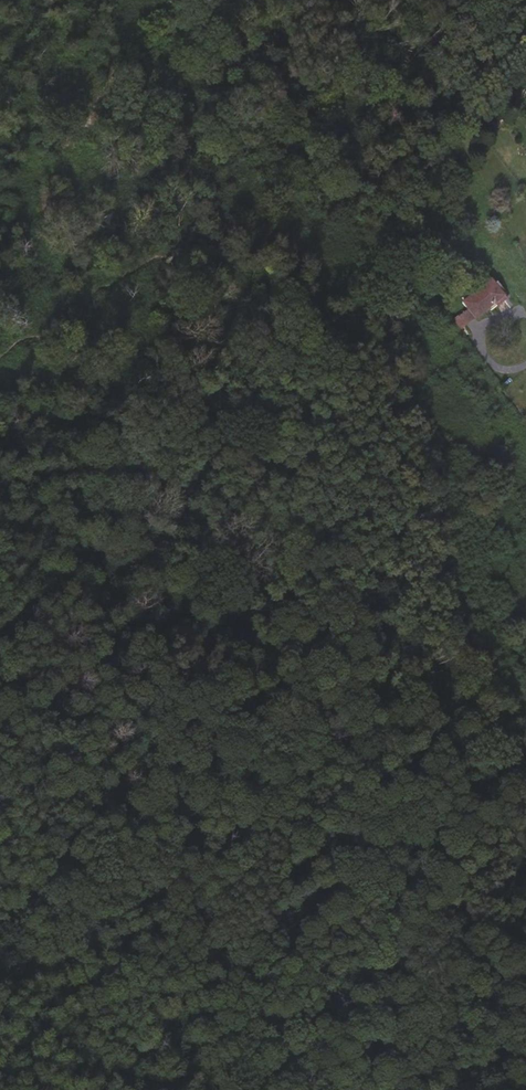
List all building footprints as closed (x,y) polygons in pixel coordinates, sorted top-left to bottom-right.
[(494,285),(490,280),(462,303),(474,318),(492,303),(494,306),(507,296),(496,283),(494,285)]
